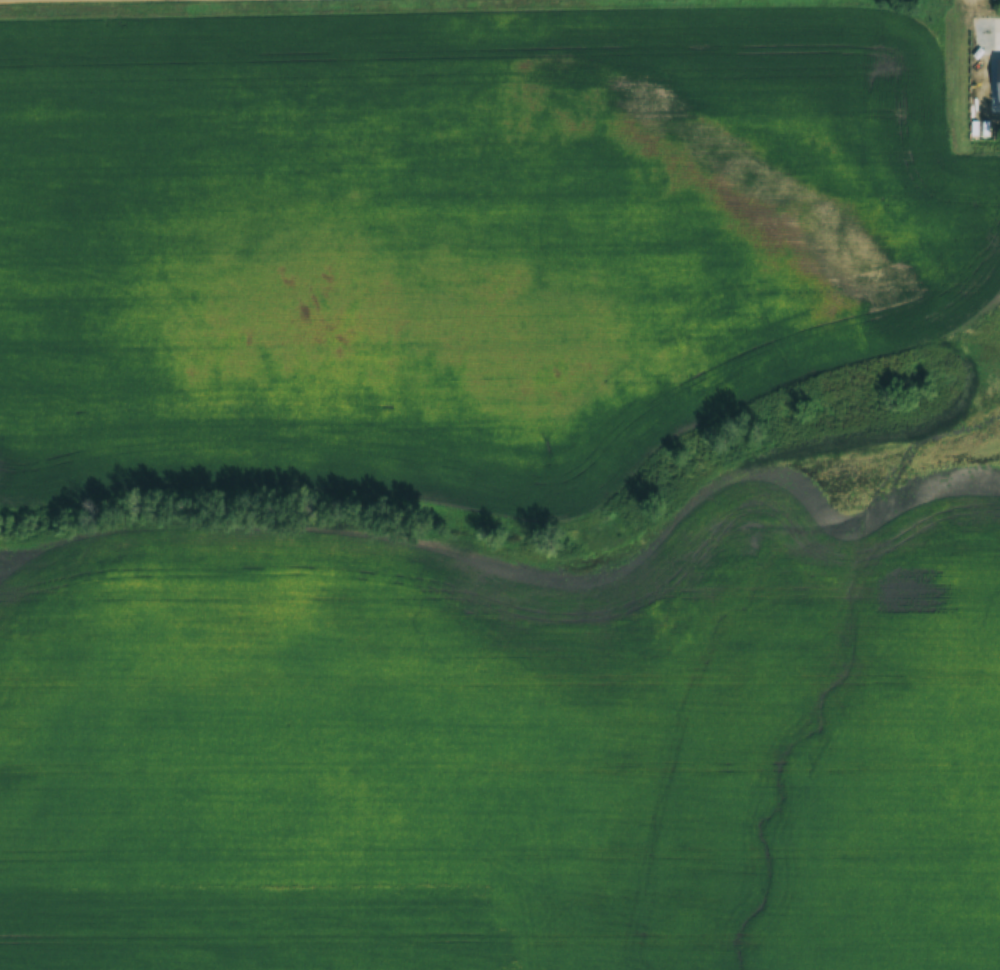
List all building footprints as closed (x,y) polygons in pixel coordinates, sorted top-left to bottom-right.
[(996,55),(996,15),(969,15),(969,55),(996,55)]
